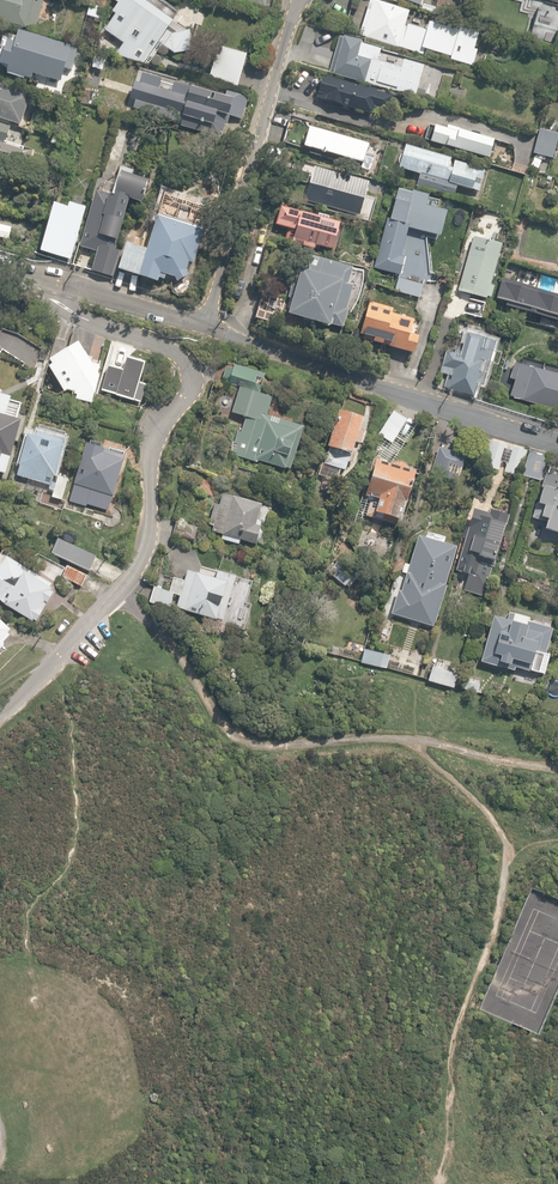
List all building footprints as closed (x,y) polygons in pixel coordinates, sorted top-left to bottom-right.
[(30,34),(41,0),(0,0),(0,25),(30,34)] [(179,58),(202,24),(206,7),(175,0),(157,0),(157,3),(153,0),(110,0),(115,3),(96,32),(105,37),(98,47),(123,63),(126,59),(139,68),(156,43),(179,58)] [(271,9),(274,0),(239,0),(271,9)] [(520,1),(517,12),(534,17),(527,38),(554,47),(557,32),(557,6),(538,0),(517,0),(520,1)] [(426,17),(423,29),(405,25),(408,12),(364,1),(354,37),(421,54),(423,50),(447,56),(446,61),(470,67),(476,48),(472,47),(476,35),(455,29),(432,23),(433,19),(426,17)] [(102,6),(88,4),(85,17),(100,19),(102,6)] [(14,32),(11,43),(1,40),(0,43),(0,70),(3,71),(1,77),(31,85),(33,78),(59,86),(63,71),(70,72),(76,49),(14,32)] [(425,62),(341,38),(331,73),(415,97),(425,62)] [(235,90),(246,53),(207,41),(196,78),(235,90)] [(104,57),(90,56),(88,71),(103,72),(104,57)] [(391,96),(318,77),(312,102),(384,121),(391,96)] [(237,124),(244,99),(224,93),(222,98),(186,87),(183,97),(134,83),(127,107),(223,135),(227,121),(237,124)] [(18,129),(30,98),(0,88),(0,123),(18,129)] [(310,125),(286,119),(279,142),(360,164),(365,146),(309,130),(310,125)] [(445,130),(432,126),(427,144),(485,161),(490,143),(457,134),(458,128),(446,125),(445,130)] [(538,128),(531,154),(551,160),(557,134),(557,133),(538,128)] [(402,147),(397,171),(416,176),(414,185),(455,195),(457,186),(478,191),(484,167),(402,147)] [(367,180),(310,165),(301,203),(358,217),(367,180)] [(107,192),(92,188),(76,249),(93,254),(88,272),(111,278),(118,249),(115,248),(126,204),(138,207),(145,183),(111,174),(107,192)] [(425,209),(422,195),(396,188),(373,273),(398,280),(406,230),(439,239),(444,214),(425,209)] [(85,201),(46,208),(34,254),(68,263),(85,201)] [(115,275),(135,281),(153,286),(155,280),(162,282),(164,277),(172,280),(169,290),(187,295),(193,273),(185,271),(187,264),(192,265),(202,229),(197,227),(201,212),(188,208),(183,225),(175,223),(178,212),(156,206),(145,247),(124,242),(115,275)] [(277,207),(271,231),(289,235),(287,244),(329,255),(337,222),(277,207)] [(499,243),(468,235),(454,293),(485,301),(499,243)] [(298,269),(284,321),(343,336),(360,270),(305,256),(302,270),(298,269)] [(422,315),(364,301),(354,340),(412,355),(422,315)] [(476,398),(491,344),(450,333),(435,387),(476,398)] [(78,394),(79,398),(93,400),(101,370),(83,338),(45,358),(62,389),(78,394)] [(517,362),(507,399),(557,414),(557,373),(517,362)] [(263,375),(227,365),(222,379),(259,390),(263,375)] [(233,455),(291,471),(304,426),(263,415),(269,395),(238,387),(230,416),(243,419),(233,455)] [(10,475),(27,417),(8,411),(13,395),(0,391),(0,472),(10,475)] [(348,459),(360,416),(334,408),(322,451),(348,459)] [(406,418),(391,410),(377,434),(392,442),(406,418)] [(94,445),(84,442),(67,502),(108,513),(131,434),(99,425),(94,445)] [(66,437),(30,427),(17,475),(52,485),(66,437)] [(547,452),(490,437),(482,466),(539,482),(547,452)] [(368,516),(397,525),(413,472),(372,459),(361,495),(374,499),(368,516)] [(557,535),(557,480),(545,476),(532,522),(543,525),(542,530),(557,535)] [(265,503),(218,491),(206,534),(254,547),(265,503)] [(462,592),(484,599),(509,519),(472,508),(452,573),(466,577),(462,592)] [(544,532),(531,530),(528,547),(541,549),(544,532)] [(457,546),(411,531),(386,610),(431,624),(457,546)] [(53,534),(47,552),(93,569),(100,551),(53,534)] [(33,619),(54,584),(0,552),(0,600),(33,619)] [(244,603),(251,584),(234,579),(234,578),(216,572),(215,577),(189,568),(176,607),(216,620),(215,623),(241,632),(251,605),(244,603)] [(505,619),(490,615),(476,666),(512,676),(514,670),(542,678),(556,626),(507,612),(505,619)] [(15,637),(0,622),(0,652),(15,637)] [(391,648),(363,640),(359,654),(386,663),(391,648)] [(434,663),(428,683),(453,692),(460,672),(434,663)] [(464,674),(460,690),(482,695),(486,679),(464,674)]
